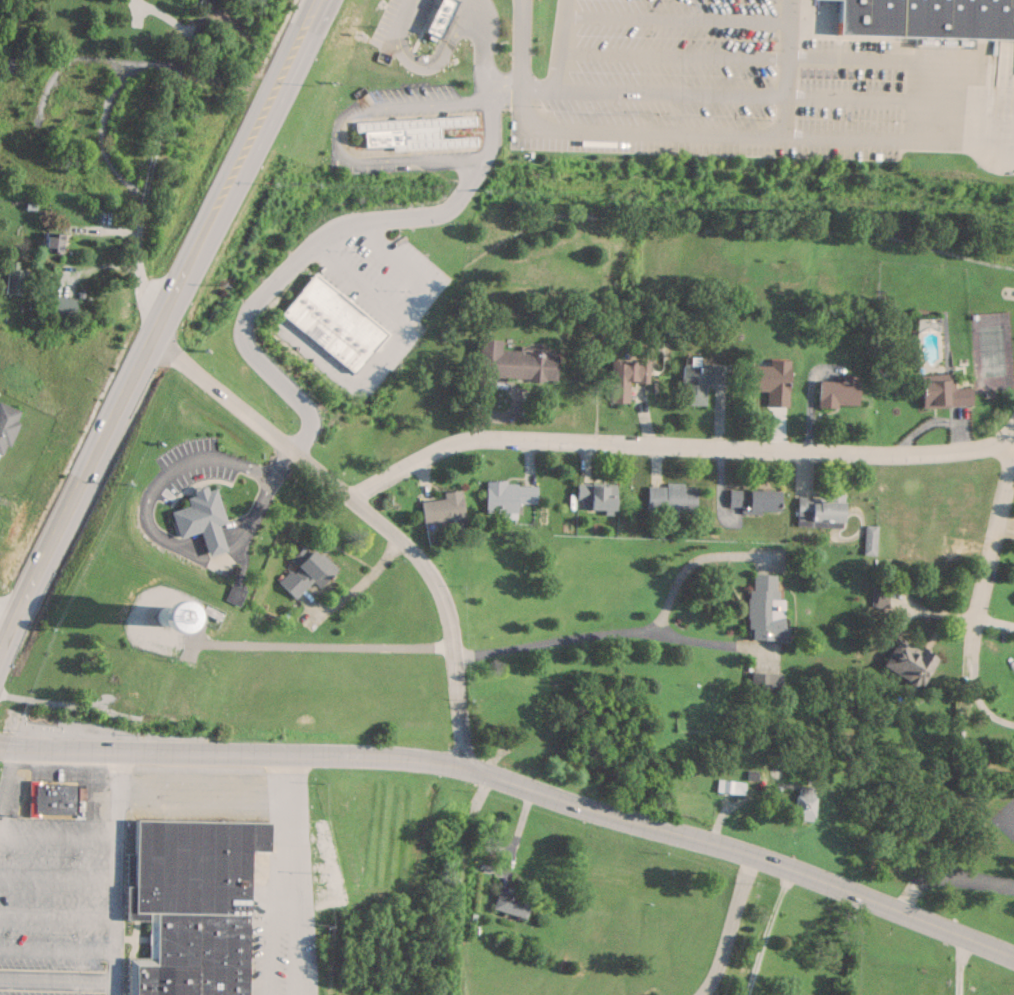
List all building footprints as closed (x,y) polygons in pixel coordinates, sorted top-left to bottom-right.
[(427,34),(441,41),(460,1),(458,0),(443,0),(427,34)] [(804,1),(831,1),(830,35),(1010,41),(1013,41),(1013,0),(804,0),(804,1)] [(17,73),(19,59),(5,58),(3,71),(17,73)] [(331,126),(329,171),(480,166),(484,158),(488,130),(487,103),(487,92),(458,96),(449,82),(429,84),(427,81),(400,83),(401,86),(375,89),(362,93),(350,102),(337,113),(331,126)] [(62,234),(43,232),(41,251),(60,253),(62,234)] [(25,269),(17,269),(18,262),(6,261),(4,293),(22,295),(25,269)] [(311,275),(386,333),(355,373),(280,314),(311,275)] [(46,311),(73,316),(76,300),(49,295),(46,311)] [(499,341),(479,340),(477,377),(554,381),(555,354),(499,351),(499,341)] [(648,384),(648,360),(610,360),(611,403),(629,403),(629,384),(648,384)] [(788,361),(768,360),(768,365),(750,365),(749,391),(767,391),(767,407),(787,407),(788,361)] [(682,363),(681,405),(706,406),(706,385),(729,385),(729,364),(682,363)] [(970,405),(969,387),(954,388),(953,373),(918,375),(920,408),(970,405)] [(857,375),(842,375),(842,381),(818,381),(818,407),(857,407),(857,375)] [(3,456),(20,411),(0,403),(0,455),(3,456)] [(516,513),(517,503),(535,504),(536,484),(485,482),(484,512),(516,513)] [(613,513),(614,484),(576,484),(576,503),(583,503),(583,513),(613,513)] [(648,484),(646,515),(695,517),(696,487),(648,484)] [(169,511),(177,537),(199,531),(206,556),(223,551),(216,525),(223,523),(213,486),(192,492),(193,496),(185,498),(187,506),(169,511)] [(461,490),(443,492),(443,499),(421,501),(423,525),(464,521),(461,490)] [(778,490),(728,490),(728,512),(778,512),(778,490)] [(842,527),(842,496),(797,496),(797,527),(842,527)] [(875,554),(875,526),(864,526),(864,554),(875,554)] [(295,565),(277,583),(294,599),(312,580),(319,587),(335,570),(310,546),(293,563),(295,565)] [(746,638),(783,639),(784,600),(775,599),(776,575),(749,574),(746,638)] [(919,687),(935,658),(897,637),(881,667),(919,687)] [(779,672),(750,672),(750,692),(779,692),(779,672)] [(84,817),(85,783),(29,781),(28,815),(84,817)] [(743,781),(716,781),(716,793),(743,793),(743,781)] [(813,786),(794,786),(794,820),(813,820),(813,786)] [(245,852),(267,851),(267,819),(129,820),(129,918),(147,918),(147,957),(125,957),(126,994),(245,994),(245,852)] [(498,890),(493,907),(525,917),(530,900),(498,890)]
